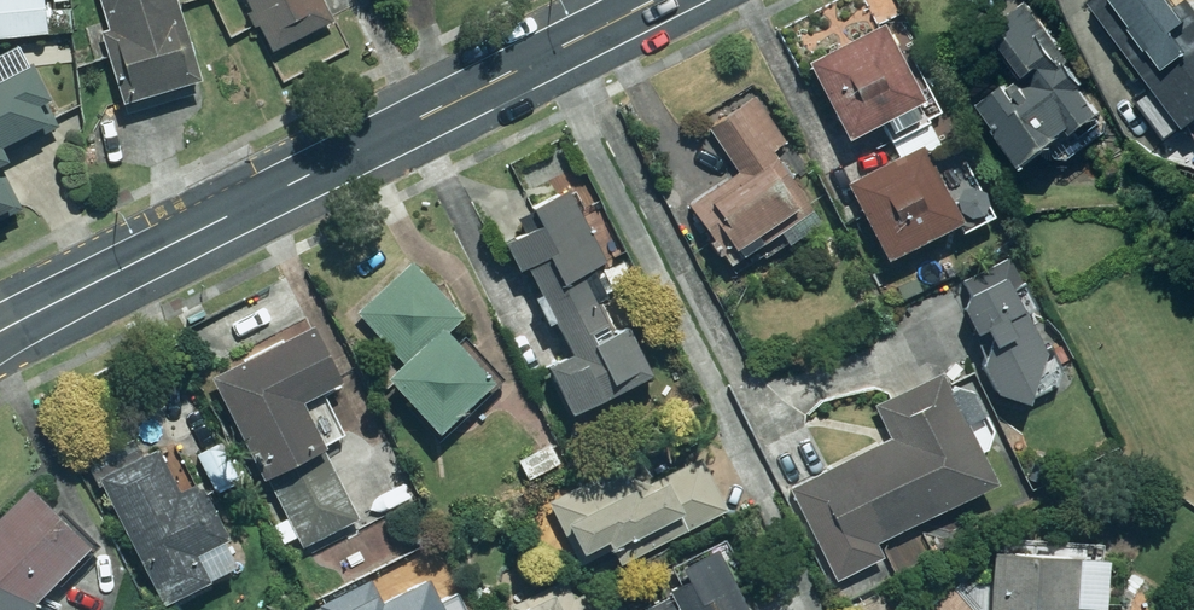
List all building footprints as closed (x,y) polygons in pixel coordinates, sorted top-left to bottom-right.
[(42,36),(39,0),(0,0),(0,39),(42,36)] [(170,0),(98,0),(107,32),(96,35),(115,104),(192,83),(170,0)] [(274,52),(334,21),(323,0),(246,0),(274,52)] [(1067,11),(1172,129),(1193,114),(1193,0),(1079,0),(1067,11)] [(1062,46),(1026,4),(984,41),(1016,79),(972,116),(1020,172),(1063,136),(1072,148),(1103,121),(1049,57),(1062,46)] [(905,48),(896,53),(885,30),(807,67),(842,141),(876,125),(883,139),(894,162),(845,185),(880,260),(956,225),(924,157),(941,149),(927,118),(937,114),(905,48)] [(39,130),(29,109),(44,103),(27,65),(17,69),(9,51),(0,54),(0,80),(1,81),(0,82),(0,147),(39,130)] [(787,146),(754,97),(710,128),(737,167),(725,175),(719,167),(674,198),(716,259),(724,254),(730,263),(752,248),(747,242),(788,214),(779,200),(795,189),(773,156),(787,146)] [(599,263),(563,193),(523,213),(533,232),(501,248),(518,281),(497,291),(564,422),(644,380),(618,329),(610,334),(579,274),(599,263)] [(1056,382),(1010,263),(958,283),(988,360),(976,364),(992,406),(1056,382)] [(487,396),(504,380),(462,336),(450,348),(441,338),(461,319),(410,264),(357,313),(403,362),(379,385),(429,438),(481,390),(487,396)] [(210,380),(281,520),(270,525),(281,545),(299,536),(305,548),(358,521),(322,449),(337,441),(316,399),(341,387),(312,329),(210,380)] [(945,399),(934,377),(875,406),(891,440),(787,491),(832,582),(880,558),(874,546),(989,489),(973,457),(995,446),(967,388),(945,399)] [(616,565),(725,511),(700,461),(670,476),(656,449),(531,511),(556,562),(569,556),(575,569),(610,552),(616,565)] [(156,604),(231,569),(219,543),(223,541),(181,451),(158,461),(152,450),(96,476),(156,604)] [(83,551),(26,492),(0,516),(0,609),(27,609),(27,608),(83,551)] [(666,571),(675,588),(632,609),(739,609),(734,599),(743,594),(728,566),(736,562),(725,540),(666,571)] [(987,558),(984,609),(1099,609),(1102,550),(1061,548),(1061,561),(987,558)] [(461,583),(446,591),(434,569),(385,594),(375,574),(321,603),(324,609),(475,609),(461,583)] [(544,591),(506,609),(507,609),(553,609),(544,591)]
